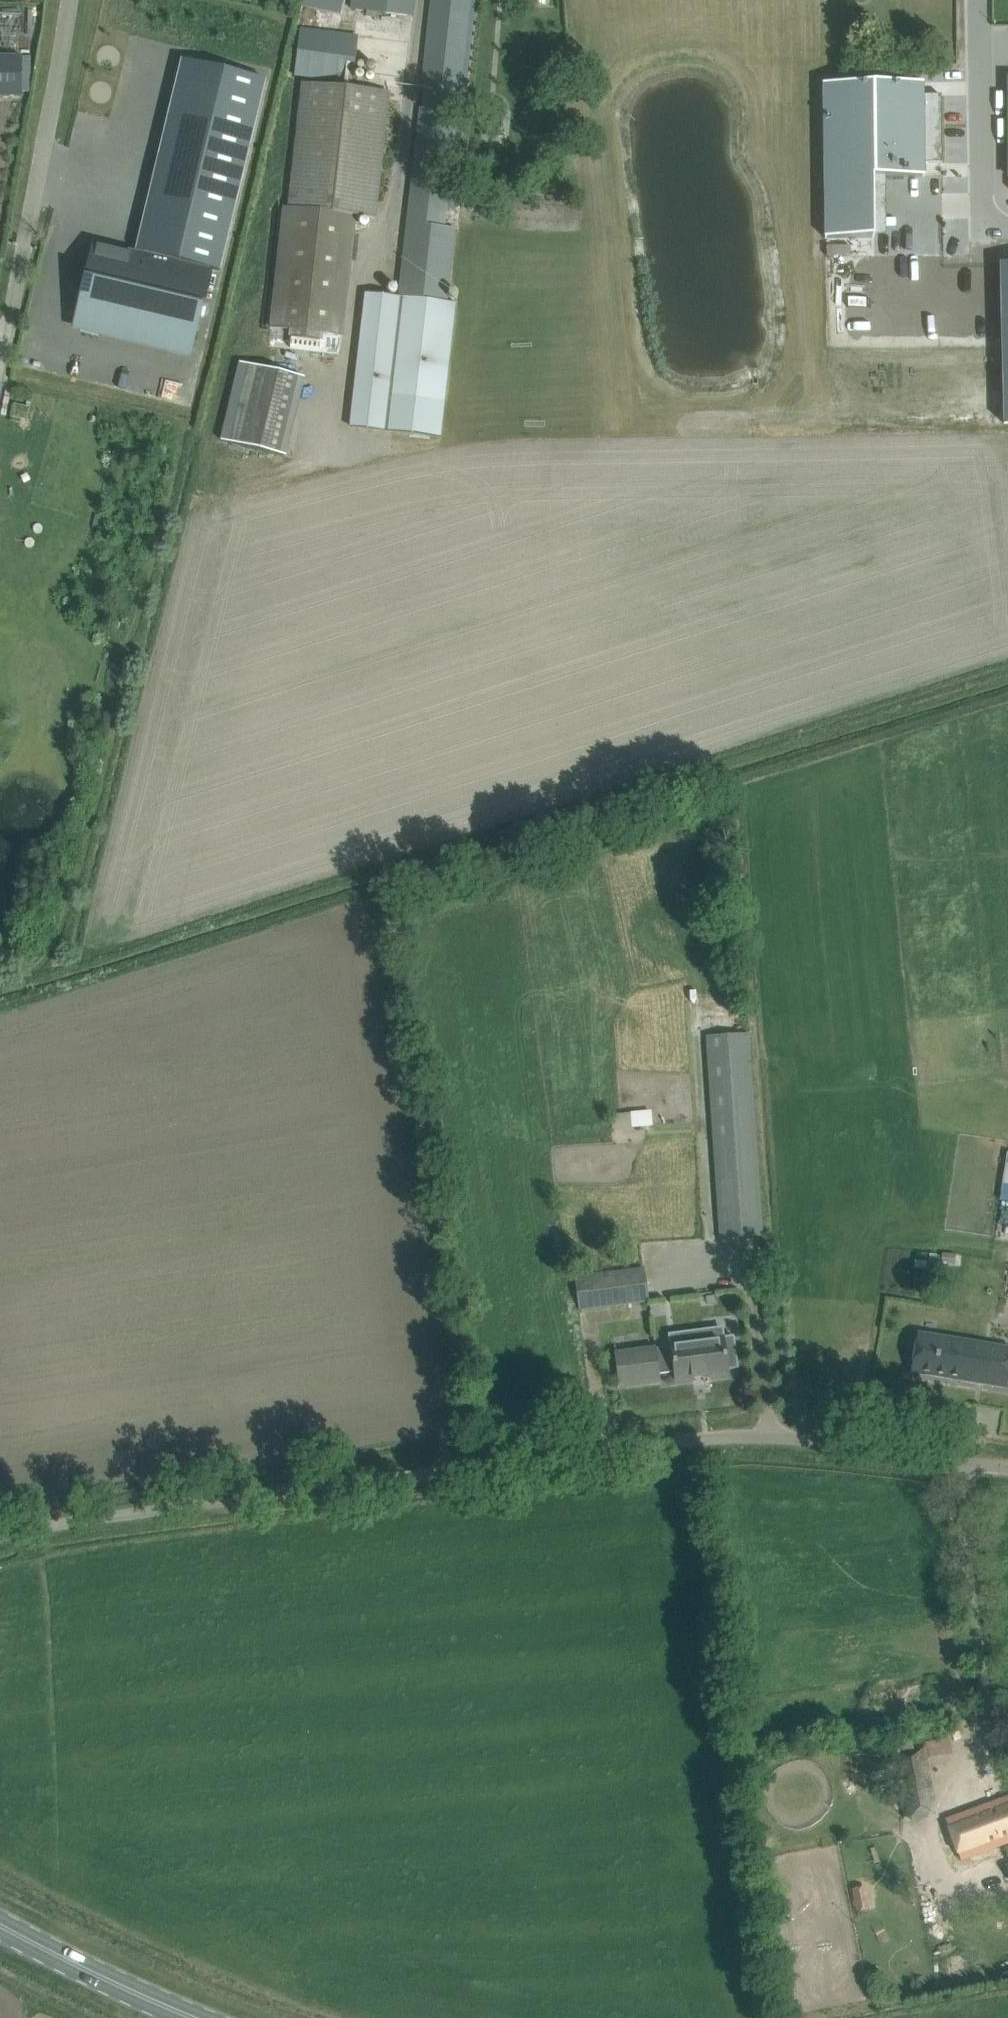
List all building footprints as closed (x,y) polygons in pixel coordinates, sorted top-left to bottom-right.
[(342,0),(302,0),(301,6),(338,15),(342,0)] [(413,0),(352,0),(351,10),(411,17),(413,0)] [(445,229),(457,109),(454,109),(457,77),(460,78),(467,0),(430,0),(423,74),(426,74),(423,106),(420,106),(412,189),(399,297),(367,293),(352,424),(440,435),(456,304),(446,303),(455,230),(445,229)] [(351,85),(352,80),(358,36),(301,29),(295,78),(351,85)] [(21,97),(21,56),(0,56),(0,97),(21,97)] [(182,60),(136,255),(152,259),(211,273),(218,275),(264,80),(182,60)] [(924,82),(823,83),(825,238),(875,237),(874,177),(925,177),(925,164),(942,163),(941,96),(924,97),(924,82)] [(301,83),(288,206),(282,206),(269,328),(290,330),(289,338),(291,338),(290,349),(319,352),(320,341),(322,341),(323,334),(344,336),(356,217),(377,219),(390,93),(301,83)] [(94,245),(75,322),(192,351),(211,273),(152,259),(136,255),(94,245)] [(303,378),(297,376),(276,371),(243,364),(224,443),(284,457),(303,378)] [(706,1038),(719,1239),(763,1236),(749,1035),(706,1038)] [(1002,1145),(984,1146),(988,1192),(1006,1191),(1004,1168),(1002,1145)] [(579,1311),(649,1303),(645,1269),(575,1278),(579,1311)] [(733,1337),(724,1338),(705,1341),(704,1331),(686,1333),(687,1343),(671,1345),(672,1353),(656,1355),(655,1349),(619,1354),(615,1354),(619,1386),(659,1381),(658,1375),(674,1373),(675,1381),(728,1374),(727,1370),(737,1369),(733,1337)] [(1006,1388),(1007,1376),(1007,1348),(917,1333),(911,1373),(1006,1388)] [(925,1744),(892,1752),(907,1817),(932,1811),(938,1801),(925,1744)] [(946,1819),(959,1860),(1007,1840),(1007,1797),(946,1819)] [(856,1913),(857,1913),(870,1910),(865,1886),(851,1889),(856,1913)]
